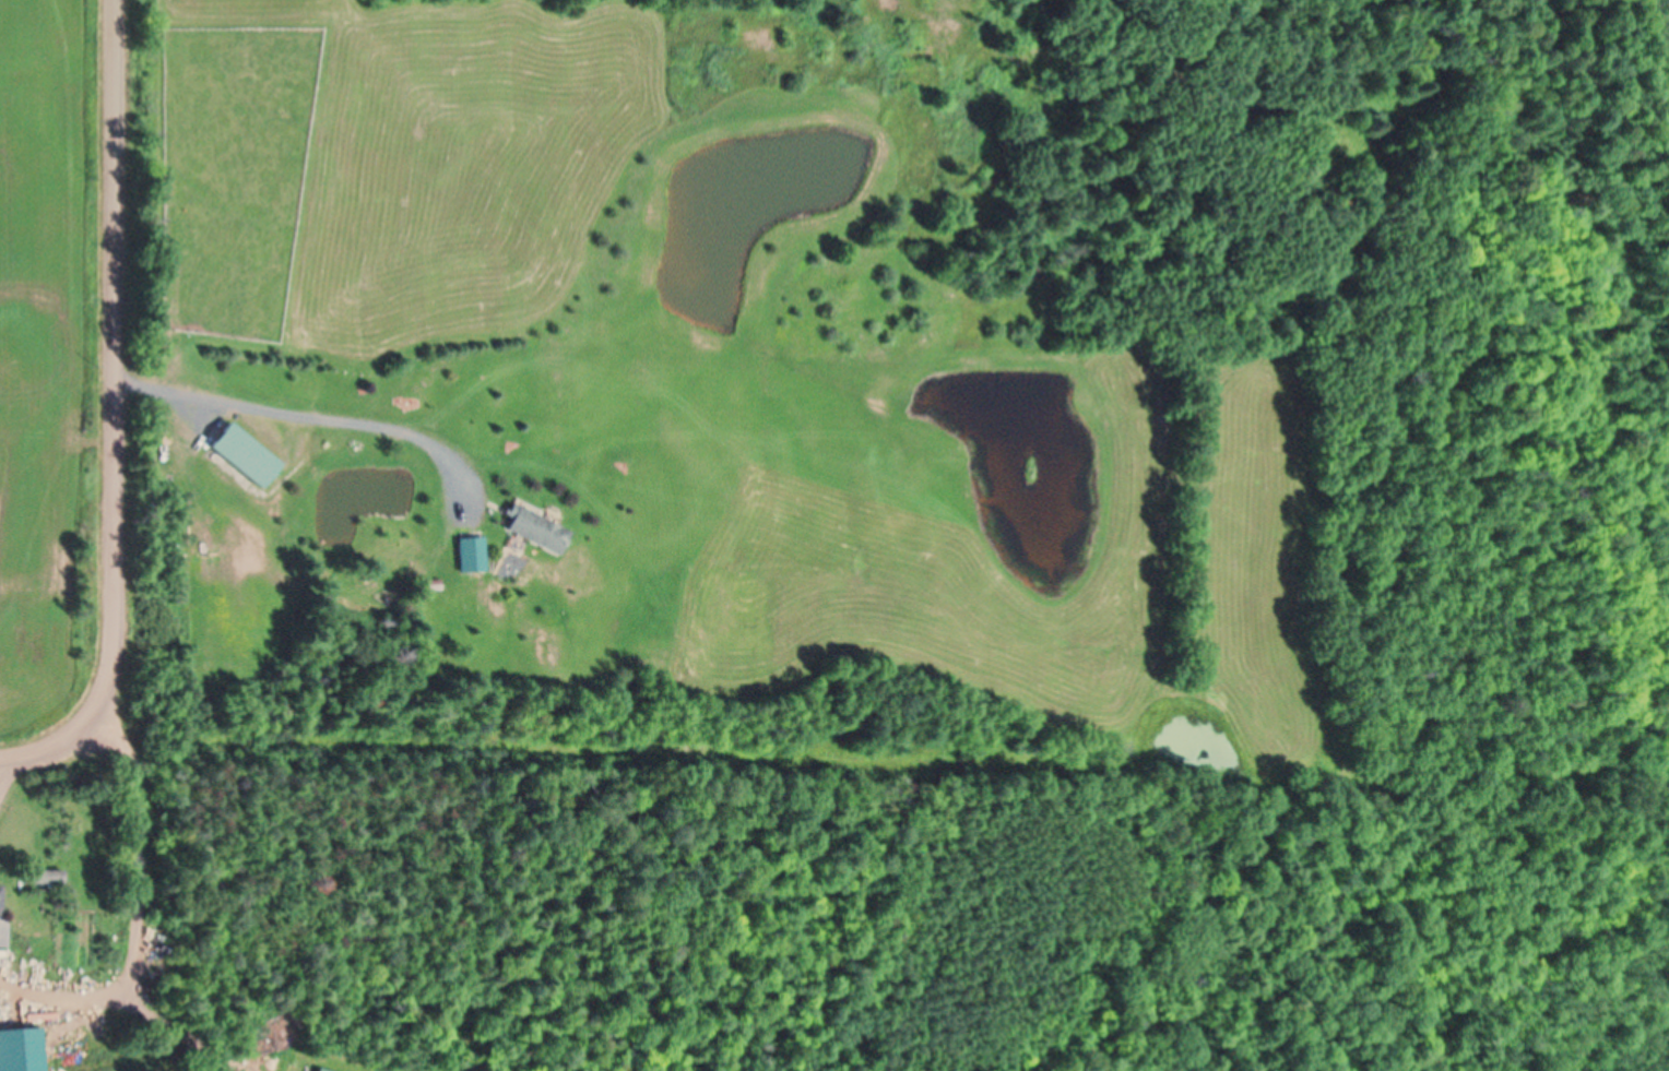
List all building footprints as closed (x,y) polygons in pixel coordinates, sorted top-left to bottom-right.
[(282,465),(228,426),(209,451),(263,490),(282,465)] [(560,557),(570,532),(511,506),(506,517),(511,520),(505,533),(560,557)] [(486,573),(482,537),(456,540),(460,576),(486,573)] [(64,874),(29,874),(29,890),(64,890),(64,874)]
